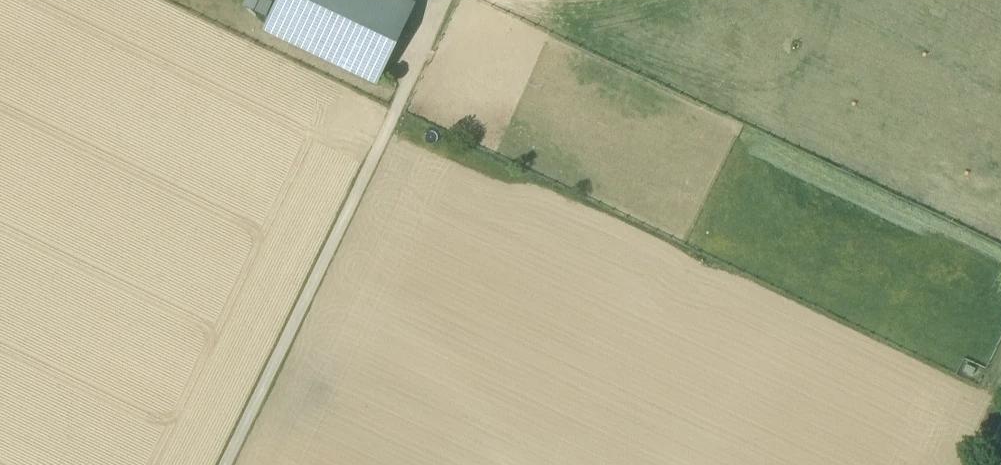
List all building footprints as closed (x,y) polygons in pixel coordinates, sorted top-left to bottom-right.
[(365,0),(281,0),(267,29),(376,81),(405,19),(365,0)]
